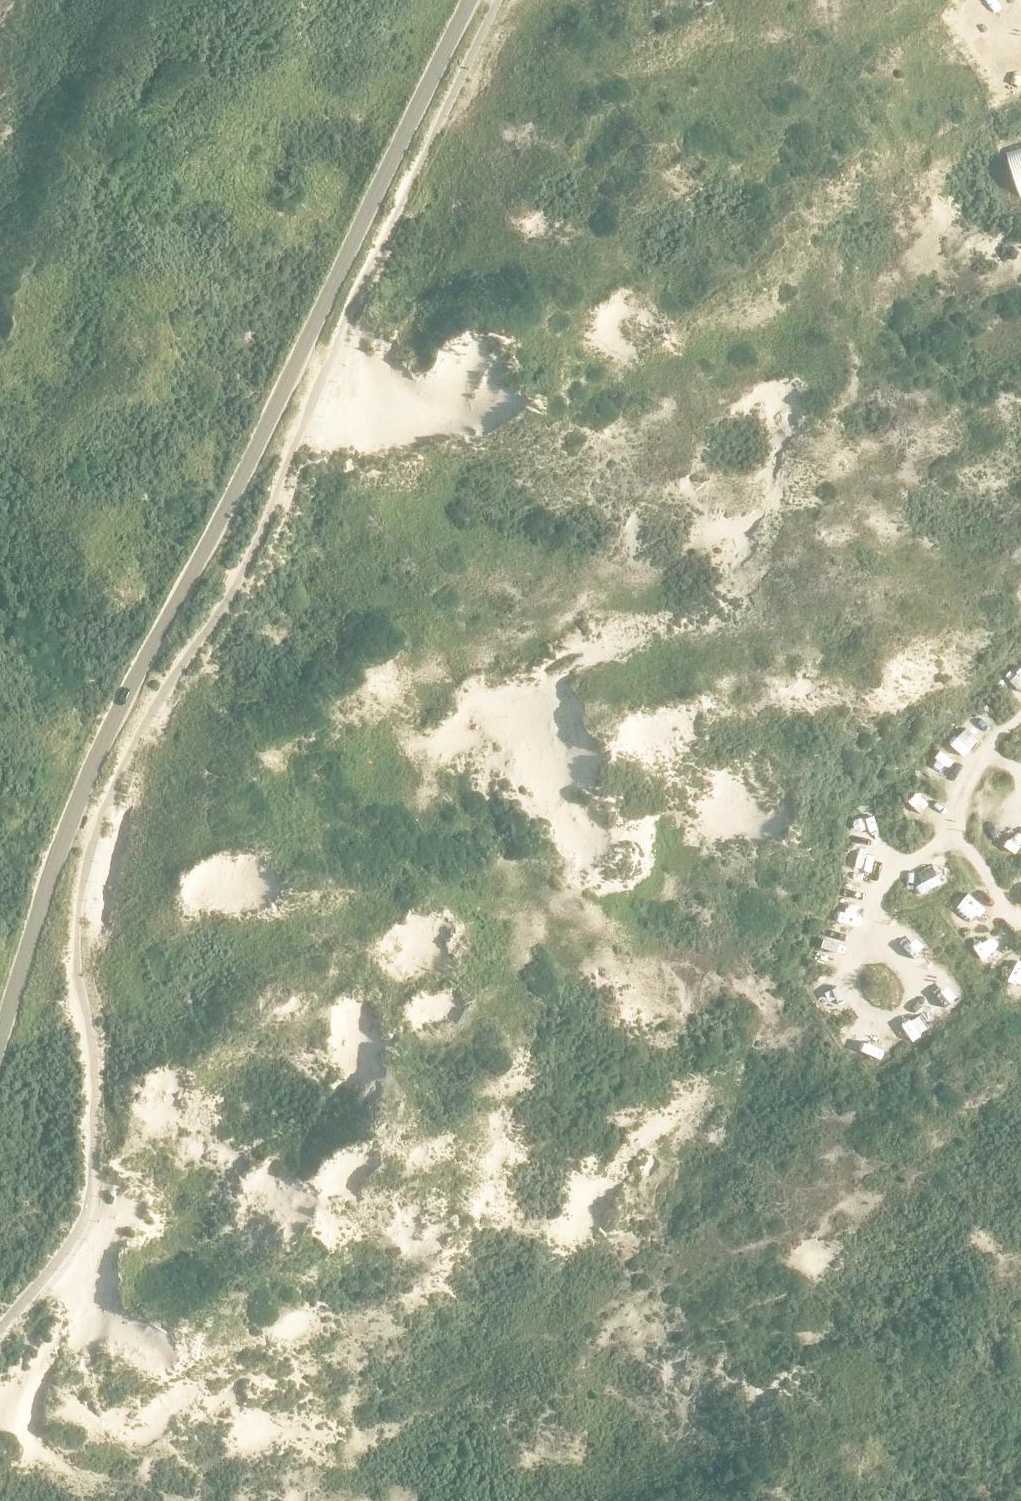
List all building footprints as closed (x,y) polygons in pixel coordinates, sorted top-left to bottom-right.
[(1020,198),(1020,147),(1006,152),(1020,198)] [(1012,683),(1020,694),(1020,675),(1012,683)]
